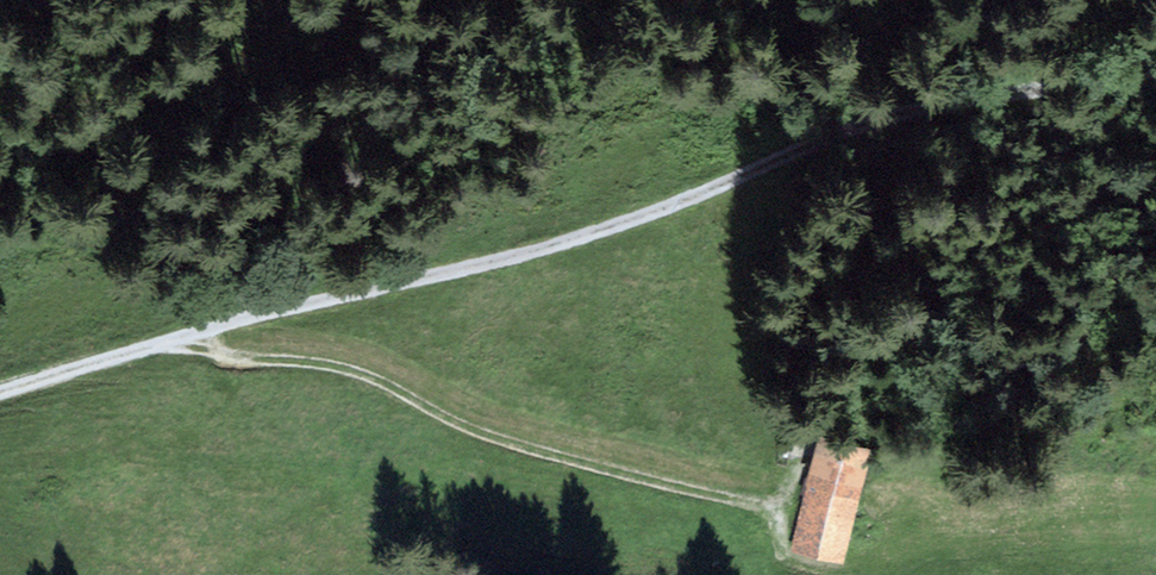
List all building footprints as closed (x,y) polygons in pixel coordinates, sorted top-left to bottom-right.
[(789,552),(844,567),(876,449),(821,434),(789,552)]
